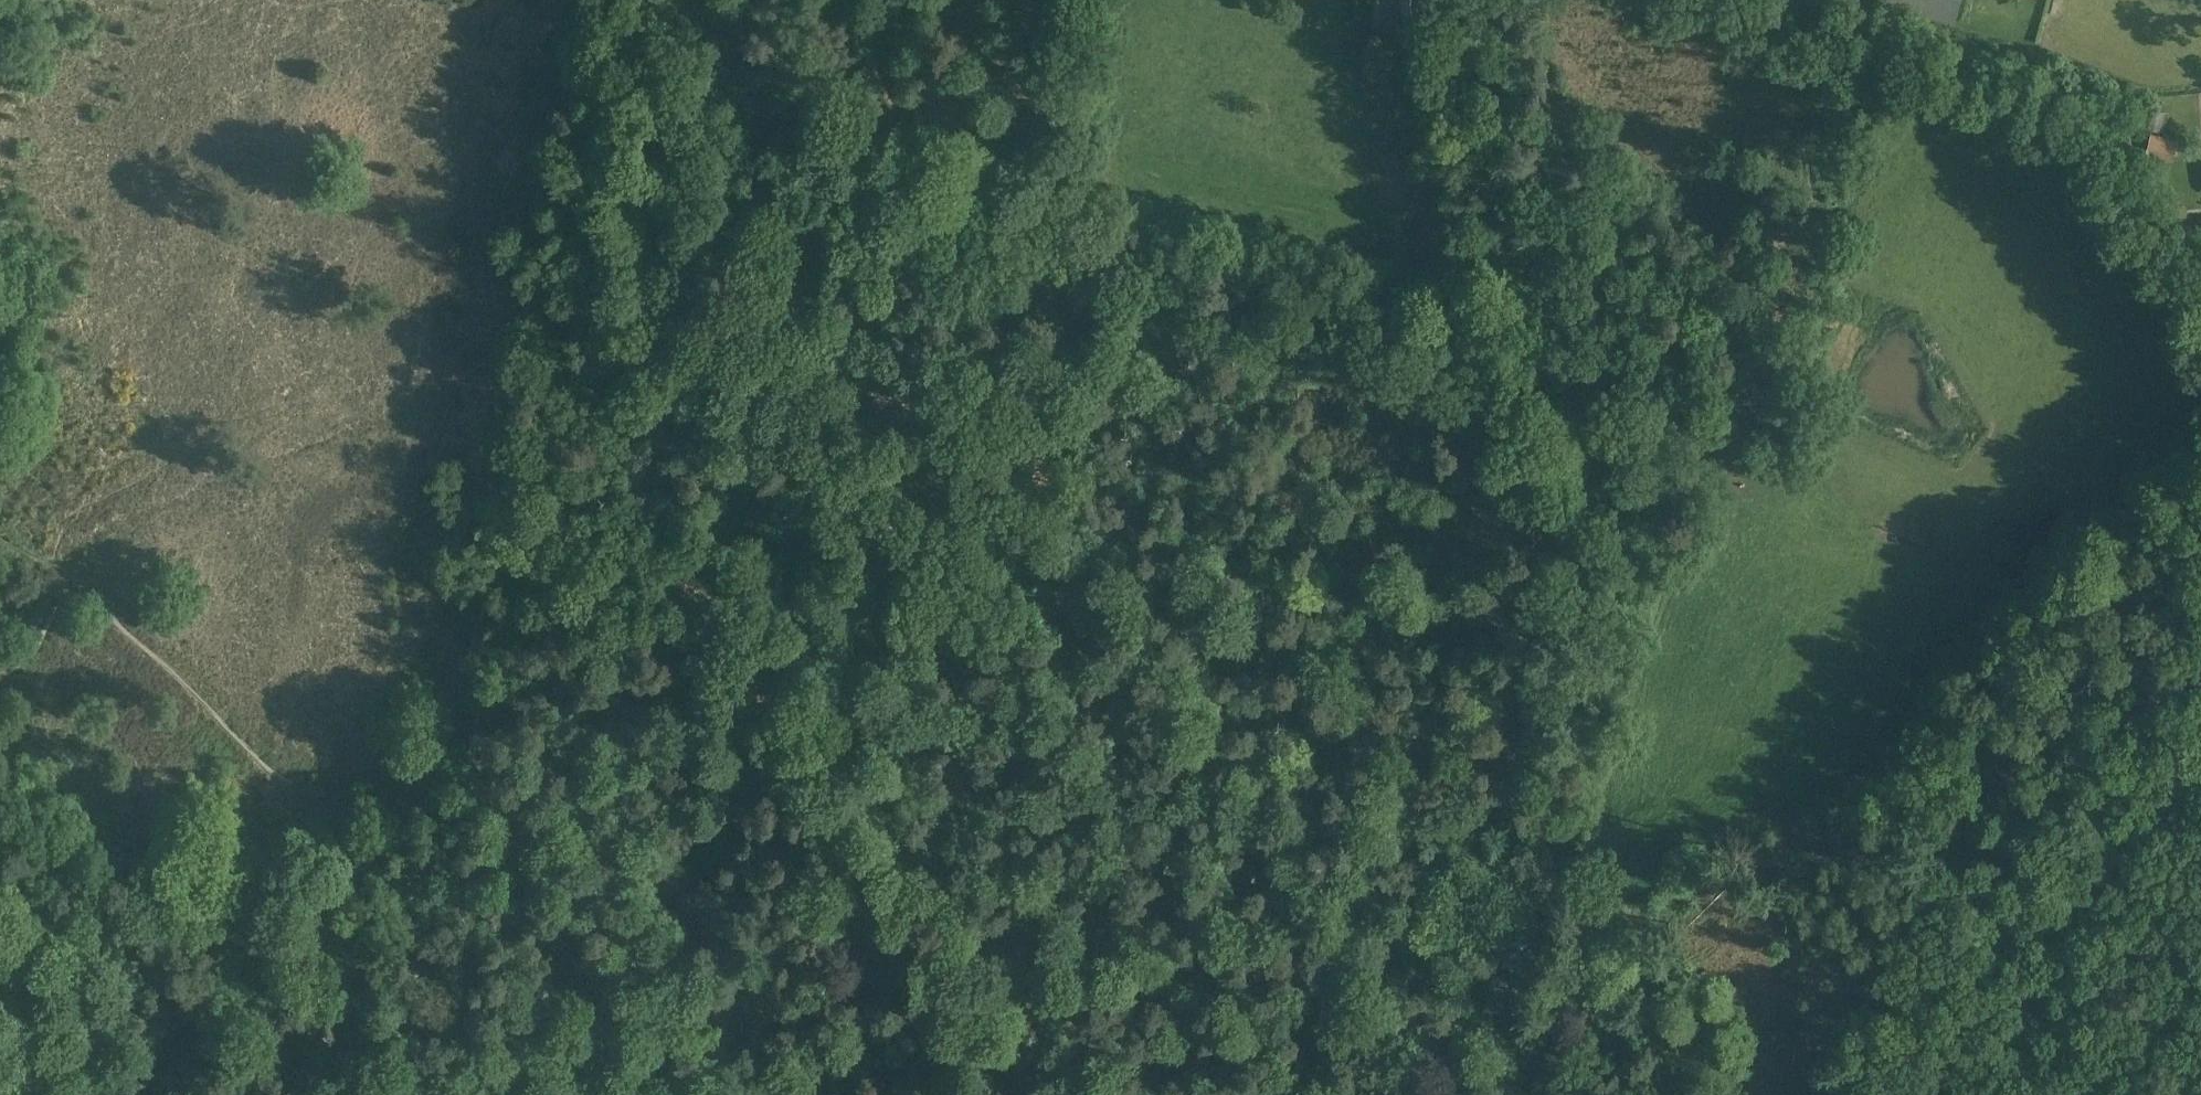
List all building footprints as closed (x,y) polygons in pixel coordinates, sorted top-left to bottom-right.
[(1885,2),(1954,20),(1959,0),(1886,0),(1885,2)] [(2178,139),(2156,133),(2150,154),(2173,160),(2178,139)] [(2177,204),(2174,209),(2174,214),(2179,218),(2184,217),(2188,213),(2187,207),(2183,204),(2177,204)]
